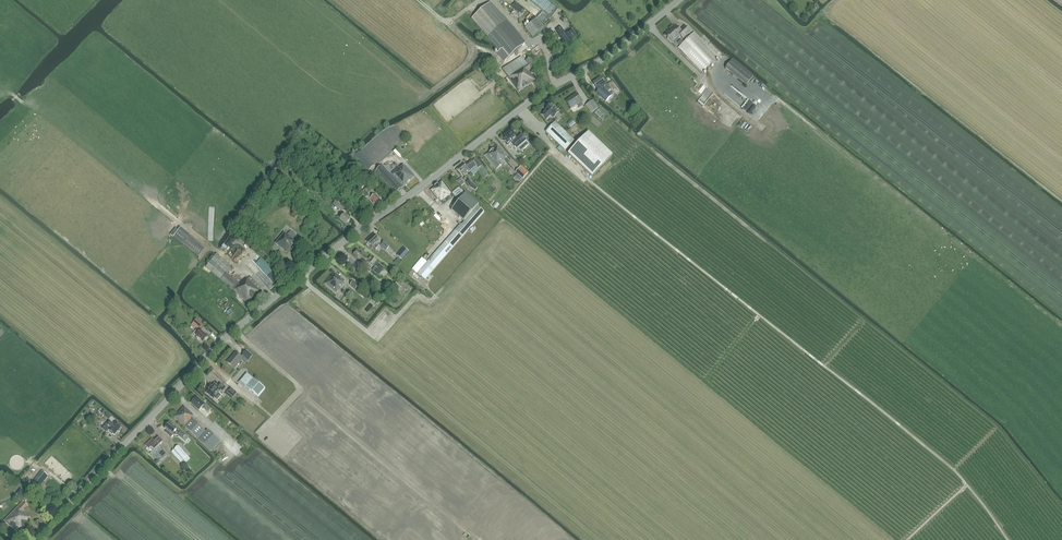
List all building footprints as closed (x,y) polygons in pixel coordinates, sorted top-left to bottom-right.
[(487,38),(488,37),(507,59),(525,43),(503,17),(490,2),(471,19),(487,38)] [(525,28),(532,37),(544,27),(537,19),(534,22),(533,21),(525,28)] [(665,35),(668,38),(667,39),(668,40),(669,39),(672,42),(678,37),(680,36),(683,39),(690,32),(684,26),(680,31),(675,27),(670,32),(669,31),(665,35)] [(719,57),(710,49),(694,32),(691,35),(678,48),(703,73),(719,57)] [(529,72),(531,70),(532,70),(537,66),(531,57),(525,61),(521,57),(502,69),(519,92),(532,84),(531,83),(535,80),(529,72)] [(732,59),(725,68),(746,85),(753,76),(732,59)] [(725,68),(720,74),(724,77),(729,71),(725,68)] [(601,77),(600,78),(599,77),(597,79),(597,80),(593,83),(596,88),(596,87),(598,90),(596,93),(605,102),(611,95),(607,91),(610,89),(608,84),(606,85),(601,77)] [(702,94),(696,102),(701,107),(712,92),(698,81),(694,87),(702,94)] [(746,87),(742,94),(733,88),(732,90),(737,94),(732,101),(744,109),(750,100),(755,93),(746,87)] [(581,101),(576,94),(571,97),(566,101),(570,109),(577,104),(579,108),(583,105),(581,102),(581,101)] [(760,95),(753,102),(758,107),(763,101),(760,98),(762,97),(760,95)] [(706,102),(711,107),(717,100),(712,96),(706,102)] [(591,113),(598,108),(593,100),(585,105),(591,113)] [(546,110),(542,115),(546,119),(550,115),(553,118),(559,112),(551,104),(545,110),(546,110)] [(599,108),(594,113),(602,120),(606,115),(599,108)] [(574,141),(555,122),(546,132),(565,150),(574,141)] [(511,132),(505,138),(502,140),(507,146),(512,142),(514,145),(517,142),(515,139),(516,138),(514,135),(511,132)] [(588,132),(567,154),(592,177),(612,155),(588,132)] [(514,146),(520,152),(529,145),(523,138),(514,146)] [(502,165),(500,162),(506,158),(504,155),(504,154),(497,146),(485,155),(497,169),(502,165)] [(374,165),(368,158),(361,151),(355,156),(369,171),(374,165)] [(476,166),(478,168),(481,166),(475,159),(472,160),(465,166),(463,164),(457,169),(463,177),(476,166)] [(399,167),(398,168),(390,175),(382,165),(375,171),(396,194),(402,187),(414,177),(404,165),(400,168),(399,167)] [(482,166),(478,168),(485,177),(489,174),(482,166)] [(523,178),(528,172),(521,166),(516,171),(523,178)] [(452,193),(442,181),(430,190),(438,199),(441,202),(452,193)] [(367,197),(376,208),(383,202),(376,194),(375,194),(368,186),(361,193),(366,198),(367,197)] [(459,201),(451,210),(465,221),(462,224),(461,224),(417,273),(425,279),(484,212),(478,206),(479,204),(459,187),(452,193),(459,201)] [(504,188),(494,199),(502,206),(512,195),(504,188)] [(342,212),(345,208),(337,200),(334,204),(342,212)] [(350,220),(344,214),(343,216),(341,214),(338,218),(346,225),(350,220)] [(206,249),(180,228),(173,237),(199,258),(206,249)] [(287,235),(284,232),(275,243),(286,253),(293,245),(292,244),(294,241),(297,237),(290,231),(287,235)] [(366,241),(372,247),(375,250),(376,249),(378,246),(376,244),(379,241),(373,234),(366,241)] [(385,241),(380,246),(385,251),(390,246),(385,241)] [(237,260),(246,248),(240,244),(232,256),(237,260)] [(261,255),(268,263),(273,259),(266,250),(261,255)] [(378,276),(384,268),(378,263),(376,261),(371,256),(368,259),(358,250),(354,255),(364,264),(367,261),(369,263),(369,262),(372,265),(375,267),(371,270),(378,276)] [(246,303),(262,288),(250,277),(244,282),(244,281),(240,285),(227,273),(232,267),(222,258),(217,254),(206,266),(211,271),(221,280),(221,279),(234,290),(246,303)] [(345,281),(335,273),(325,284),(336,293),(343,285),(342,284),(345,281)] [(410,288),(399,279),(393,287),(403,295),(410,288)] [(204,326),(197,319),(193,322),(201,329),(204,326)] [(196,331),(194,333),(197,336),(196,337),(199,340),(200,339),(203,342),(208,337),(201,330),(198,333),(196,331)] [(235,352),(227,362),(234,368),(240,362),(243,358),(244,357),(249,361),(252,356),(246,351),(242,355),(243,355),(241,357),(235,352)] [(265,388),(247,373),(240,381),(258,397),(265,388)] [(209,390),(207,393),(213,398),(221,390),(222,391),(225,387),(221,383),(218,386),(214,384),(212,387),(211,386),(208,389),(209,390)] [(211,409),(204,402),(203,403),(196,397),(191,403),(199,410),(202,407),(203,409),(204,409),(207,412),(211,409)] [(174,417),(211,451),(220,442),(207,430),(205,431),(195,422),(191,418),(194,415),(184,406),(174,417)] [(107,413),(103,410),(101,413),(103,415),(104,414),(105,415),(104,416),(109,420),(112,416),(107,413)] [(107,423),(102,428),(106,432),(108,429),(114,435),(121,427),(115,422),(113,424),(111,422),(109,424),(107,423)] [(170,422),(165,428),(167,430),(166,432),(171,437),(173,435),(177,435),(185,441),(188,437),(181,431),(178,429),(170,422)] [(145,446),(149,450),(151,448),(154,450),(150,454),(155,459),(159,455),(162,458),(167,453),(164,449),(162,451),(158,446),(163,442),(159,438),(155,441),(153,439),(145,446)] [(183,460),(184,459),(186,462),(190,459),(179,445),(174,450),(183,459),(183,460)] [(180,461),(183,459),(174,450),(172,452),(180,461)] [(41,471),(33,482),(39,487),(48,476),(41,471)] [(4,521),(18,533),(28,522),(27,521),(30,517),(24,511),(29,506),(24,502),(29,497),(20,489),(16,494),(23,501),(4,521)]
